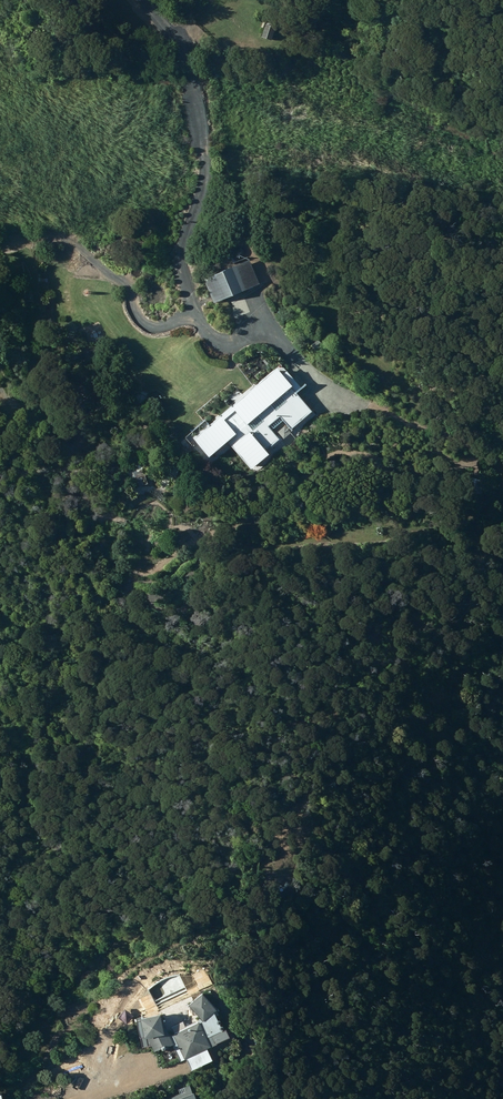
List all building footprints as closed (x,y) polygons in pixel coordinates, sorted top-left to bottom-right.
[(272,39),(276,26),(265,23),(261,36),(272,39)] [(258,284),(248,260),(203,278),(213,302),(258,284)] [(287,381),(276,367),(192,436),(208,456),(227,441),(250,470),(269,454),(266,451),(280,439),(268,425),(279,416),(290,429),(312,411),(296,391),(304,385),(296,374),(287,381)] [(133,488),(148,483),(144,472),(129,477),(133,488)] [(196,567),(186,573),(192,583),(202,577),(196,567)] [(244,967),(249,962),(242,956),(238,962),(244,967)] [(172,1044),(181,1061),(186,1059),(192,1070),(212,1059),(207,1049),(218,1043),(213,1035),(224,1029),(219,1019),(218,1020),(213,1012),(216,1010),(202,994),(187,1007),(193,1020),(175,1029),(176,1030),(172,1032),(164,1018),(160,1020),(159,1014),(140,1019),(144,1038),(146,1037),(154,1051),(161,1048),(162,1049),(172,1044)] [(40,999),(31,998),(31,1008),(33,1008),(33,1009),(37,1009),(42,1004),(40,1004),(40,999)] [(193,1092),(192,1093),(189,1084),(152,1098),(196,1098),(193,1092)]
